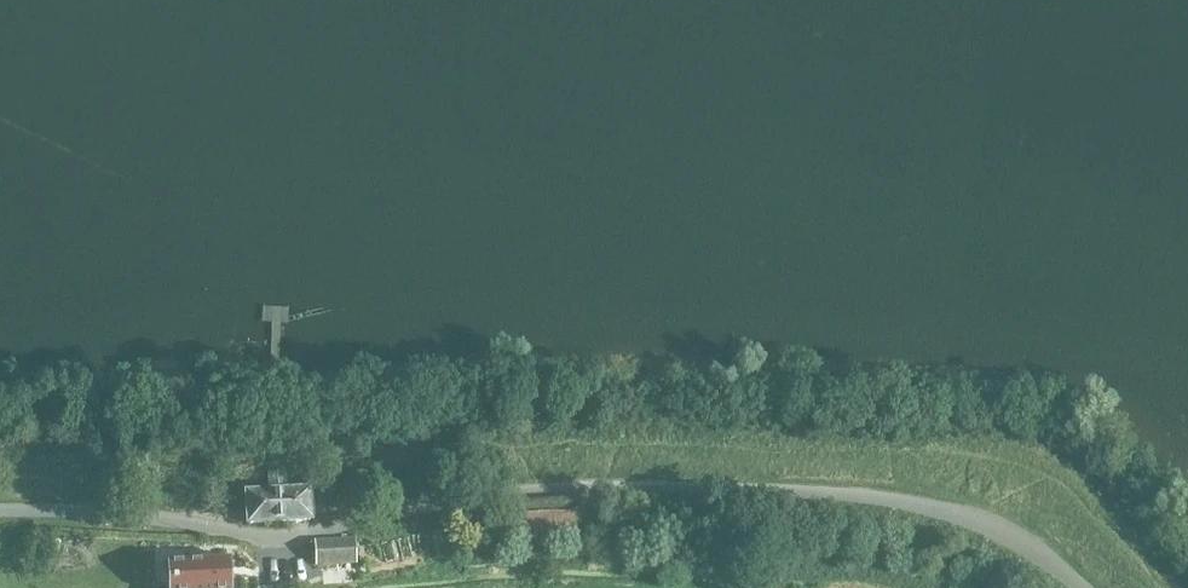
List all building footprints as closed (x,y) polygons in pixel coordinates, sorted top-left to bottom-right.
[(270,492),(248,492),(249,523),(309,523),(309,495),(287,495),(287,472),(270,472),(270,492)] [(593,547),(594,504),(524,503),(523,545),(593,547)] [(355,566),(355,542),(316,542),(316,567),(355,566)] [(236,557),(171,560),(172,587),(238,587),(236,557)]
